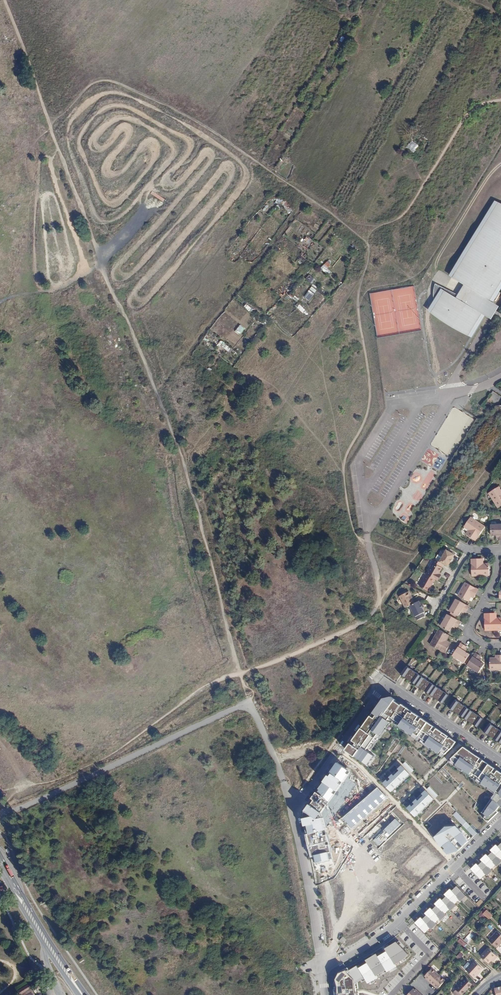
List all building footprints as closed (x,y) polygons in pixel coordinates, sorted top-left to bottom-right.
[(414,152),(419,145),(411,140),(406,147),(414,152)] [(437,284),(436,288),(435,292),(436,297),(436,302),(437,305),(434,310),(473,334),(485,314),(483,313),(486,307),(490,300),(493,301),(494,299),(498,301),(500,296),(500,292),(499,291),(500,288),(500,206),(499,205),(454,278),(472,289),(466,298),(437,284)] [(311,247),(314,241),(306,235),(297,249),(302,252),(304,249),(307,251),(310,246),(311,247)] [(246,251),(243,254),(251,260),(254,256),(246,251)] [(327,275),(331,272),(324,264),(320,268),(327,275)] [(305,282),(311,285),(314,278),(308,276),(305,282)] [(281,297),(294,285),(289,280),(276,292),(281,297)] [(313,286),(300,300),(304,304),(318,290),(313,286)] [(298,303),(295,305),(306,316),(309,314),(298,303)] [(246,304),(244,307),(250,313),(253,310),(246,304)] [(235,331),(239,335),(245,328),(240,324),(235,331)] [(230,353),(233,349),(222,341),(219,345),(230,353)] [(439,456),(432,467),(439,471),(445,460),(439,456)] [(490,493),(498,507),(500,505),(500,491),(499,488),(490,493)] [(488,528),(474,518),(468,527),(475,532),(472,536),(479,541),(488,528)] [(439,555),(436,559),(438,560),(446,566),(448,567),(456,556),(447,550),(443,557),(439,555)] [(446,566),(438,560),(428,575),(438,582),(441,578),(439,577),(446,566)] [(474,576),(491,576),(491,566),(482,566),(481,561),(474,561),(474,576)] [(426,577),(420,586),(428,592),(434,582),(426,577)] [(480,590),(469,583),(461,595),(469,600),(473,594),(477,596),(480,590)] [(406,591),(400,594),(401,596),(399,597),(404,609),(410,606),(414,605),(412,601),(414,600),(410,593),(407,594),(406,591)] [(469,606),(459,600),(452,610),(460,615),(464,609),(467,611),(469,606)] [(414,605),(410,606),(416,622),(424,618),(423,613),(425,612),(422,602),(414,605)] [(458,625),(460,620),(449,614),(443,624),(452,629),(455,623),(458,625)] [(500,630),(500,619),(493,619),(493,614),(486,614),(486,630),(500,630)] [(433,643),(448,652),(452,645),(446,641),(450,635),(441,630),(433,643)] [(462,642),(454,654),(466,661),(471,653),(466,649),(468,646),(462,642)] [(482,655),(477,651),(468,663),(481,671),(486,662),(480,657),(482,655)] [(492,669),(500,669),(500,655),(500,657),(492,657),(492,669)] [(401,675),(408,680),(416,669),(408,664),(401,675)] [(408,680),(415,685),(423,674),(416,669),(408,680)] [(415,685),(422,690),(429,679),(423,674),(415,685)] [(422,690),(428,694),(436,683),(429,679),(422,690)] [(428,694),(435,699),(443,688),(436,683),(428,694)] [(443,688),(435,699),(442,704),(450,693),(443,688)] [(375,708),(389,719),(442,758),(456,737),(393,693),(385,695),(375,708)] [(449,708),(455,713),(462,703),(456,699),(449,708)] [(455,713),(462,718),(469,708),(462,703),(455,713)] [(462,718),(469,723),(476,713),(469,708),(462,718)] [(369,750),(389,722),(373,710),(345,750),(367,765),(375,754),(369,750)] [(476,713),(469,723),(477,728),(484,718),(476,713)] [(482,734),(489,738),(496,727),(490,723),(482,734)] [(496,743),(500,735),(500,730),(496,727),(489,738),(496,743)] [(395,737),(387,749),(391,752),(400,741),(395,737)] [(447,762),(493,792),(491,794),(500,802),(500,771),(462,744),(447,762)] [(349,771),(337,762),(331,772),(332,773),(342,780),(344,782),(349,774),(347,773),(349,771)] [(383,781),(391,791),(410,773),(402,764),(383,781)] [(342,780),(332,773),(330,776),(328,775),(324,782),(335,790),(336,791),(341,784),(340,783),(342,780)] [(335,790),(324,782),(319,789),(320,790),(318,793),(330,801),(335,794),(333,793),(335,790)] [(405,807),(415,818),(436,798),(425,787),(405,807)] [(387,798),(377,788),(343,818),(352,829),(387,798)] [(313,816),(317,819),(330,801),(318,793),(317,792),(312,798),(315,800),(312,805),(311,804),(306,811),(313,816)] [(488,822),(500,809),(500,807),(492,800),(479,815),(488,822)] [(457,852),(476,833),(456,812),(432,836),(446,854),(457,852)] [(329,843),(323,818),(317,819),(313,816),(304,818),(306,826),(308,825),(310,833),(307,834),(311,857),(315,857),(316,863),(333,859),(329,843)] [(487,910),(483,914),(485,916),(489,920),(493,916),(487,910)] [(487,939),(496,947),(500,944),(499,944),(500,941),(500,935),(496,930),(487,939)] [(408,954),(396,941),(386,948),(387,951),(378,956),(377,953),(366,960),(367,963),(359,968),(364,976),(368,983),(397,966),(396,964),(405,959),(408,954)] [(487,947),(479,955),(487,963),(492,958),(493,959),(496,956),(487,947)] [(481,968),(474,962),(465,971),(474,978),(477,975),(476,974),(481,968)] [(359,968),(357,965),(348,971),(347,968),(339,972),(336,979),(337,994),(340,994),(359,994),(358,982),(364,976),(359,968)] [(430,983),(438,974),(430,968),(424,975),(428,979),(427,980),(430,983)] [(444,980),(438,974),(430,983),(432,985),(433,984),(437,988),(444,980)] [(455,994),(461,994),(471,984),(465,978),(460,983),(461,983),(452,992),(455,994)] [(29,984),(19,991),(21,994),(32,988),(29,984)]
